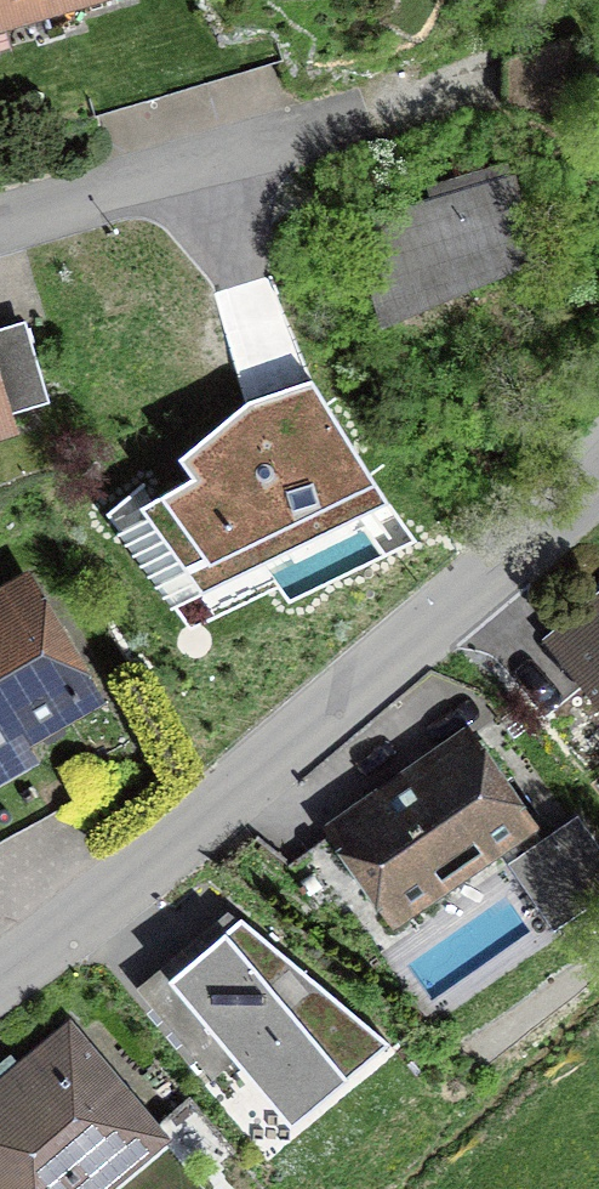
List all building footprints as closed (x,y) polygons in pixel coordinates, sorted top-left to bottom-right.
[(67,0),(0,0),(0,19),(67,0)] [(383,315),(519,270),(488,176),(353,223),(383,315)] [(14,427),(9,411),(46,400),(25,328),(0,335),(0,431),(14,427)] [(203,598),(388,505),(319,388),(244,407),(183,459),(192,478),(138,511),(203,598)] [(86,698),(24,593),(0,607),(0,748),(86,698)] [(537,644),(598,720),(598,594),(537,644)] [(469,730),(320,831),(338,857),(336,859),(389,938),(498,864),(553,945),(598,914),(598,852),(577,820),(545,842),(469,730)] [(344,1087),(387,1050),(242,918),(235,923),(227,914),(134,994),(212,1088),(231,1071),(291,1138),(346,1090),(344,1087)] [(72,1024),(18,1068),(10,1059),(0,1067),(0,1188),(119,1188),(173,1145),(72,1024)]
